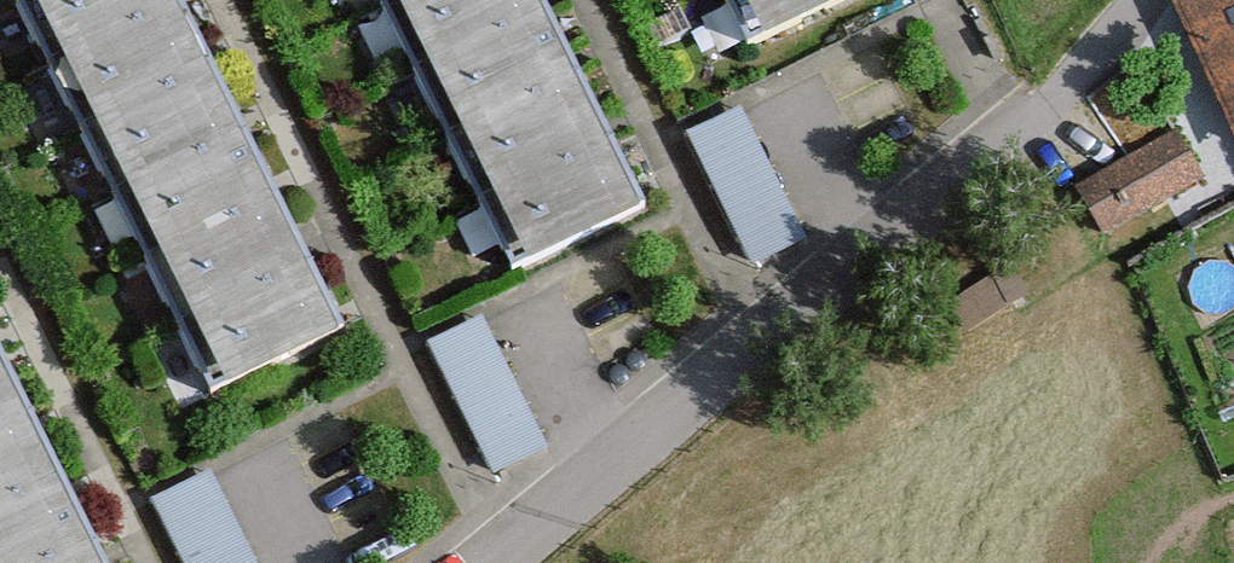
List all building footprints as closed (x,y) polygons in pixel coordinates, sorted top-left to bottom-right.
[(34,5),(240,411),(353,354),(173,0),(44,0),(34,5)] [(518,283),(655,217),(548,0),(379,0),(518,283)] [(752,47),(846,0),(729,0),(752,47)] [(1163,1),(1233,150),(1233,0),(1164,0),(1163,1)] [(739,114),(682,141),(747,270),(803,243),(739,114)] [(1168,136),(1076,191),(1107,242),(1199,186),(1168,136)] [(547,456),(482,322),(424,350),(488,484),(547,456)] [(0,369),(0,562),(99,562),(0,369)] [(144,508),(171,562),(251,562),(209,477),(144,508)]
